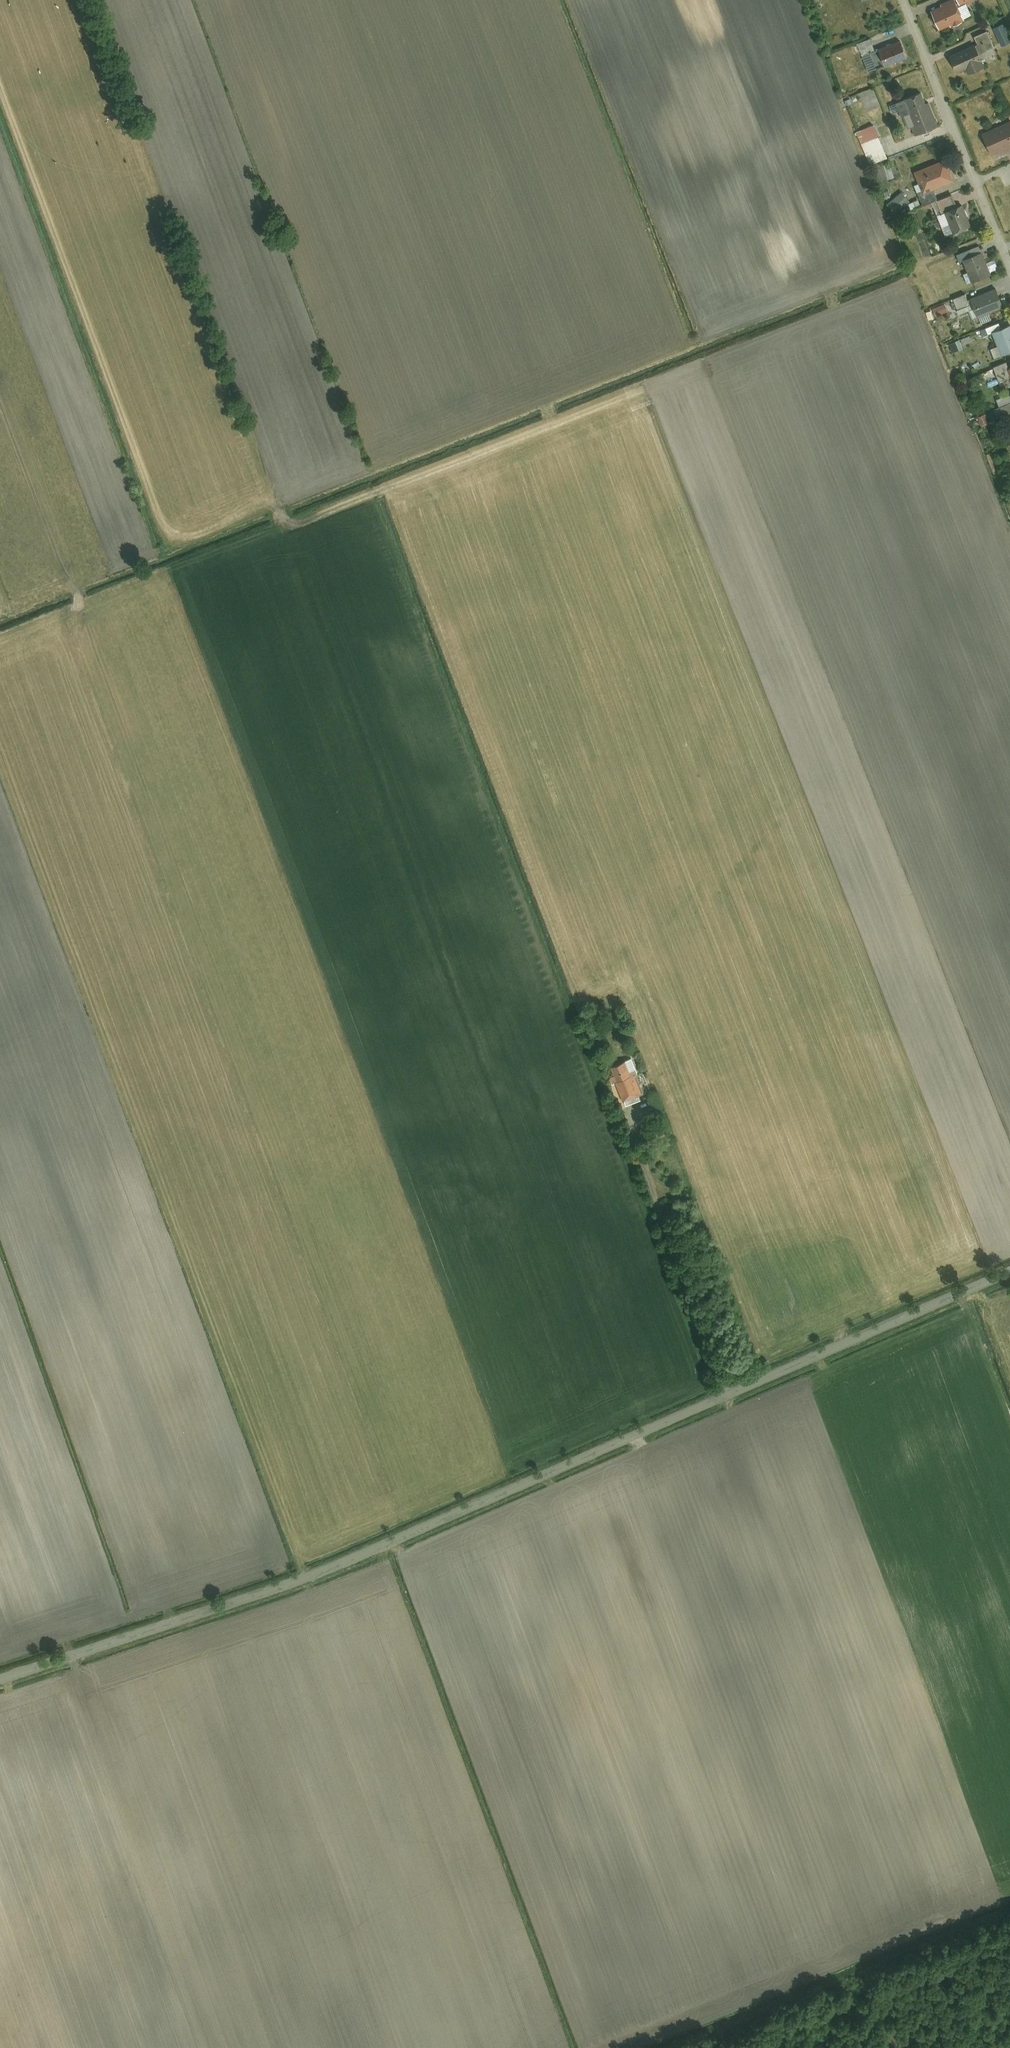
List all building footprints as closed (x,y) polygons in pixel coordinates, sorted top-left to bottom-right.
[(933,10),(941,28),(952,23),(953,25),(966,19),(958,0),(950,0),(944,3),(945,5),(933,10)] [(996,26),(1004,44),(1009,42),(1009,32),(1005,22),(996,26)] [(996,45),(989,30),(974,36),(978,44),(981,51),(996,45)] [(864,55),(876,50),(871,37),(858,42),(864,55)] [(902,39),(880,48),(886,64),(908,55),(902,39)] [(978,44),(951,55),(958,70),(968,66),(970,71),(986,64),(981,51),(978,44)] [(870,71),(886,64),(880,48),(876,50),(864,55),(870,71)] [(923,91),(898,101),(903,115),(905,114),(910,127),(914,126),(917,134),(940,125),(931,101),(927,102),(923,91)] [(984,132),(994,153),(1009,146),(1009,120),(984,132)] [(875,124),(857,131),(863,144),(881,137),(875,124)] [(956,178),(948,157),(917,170),(922,182),(925,190),(935,186),(956,178)] [(922,182),(917,184),(925,204),(934,201),(940,198),(935,186),(925,190),(922,182)] [(904,191),(889,203),(897,211),(911,199),(904,191)] [(940,198),(934,201),(939,213),(947,210),(959,205),(954,193),(940,198)] [(959,205),(947,210),(955,231),(972,224),(964,203),(959,205)] [(972,247),(957,253),(960,260),(964,259),(974,254),(972,247)] [(974,254),(964,259),(973,281),(991,273),(982,251),(974,254)] [(997,288),(972,298),(979,316),(1004,306),(997,288)] [(968,293),(955,298),(959,308),(972,303),(968,293)] [(999,321),(983,328),(986,335),(994,332),(1002,328),(999,321)] [(994,332),(1003,354),(1009,351),(1009,325),(1002,328),(994,332)] [(995,366),(1001,380),(1009,376),(1009,367),(1007,361),(995,366)] [(998,399),(1001,406),(1009,402),(1009,394),(998,399)] [(1001,406),(1005,416),(1009,413),(1009,402),(1001,406)] [(979,416),(982,424),(991,421),(987,413),(979,416)] [(634,1058),(613,1066),(616,1073),(611,1075),(614,1082),(617,1081),(625,1101),(645,1093),(637,1073),(639,1072),(634,1058)]
